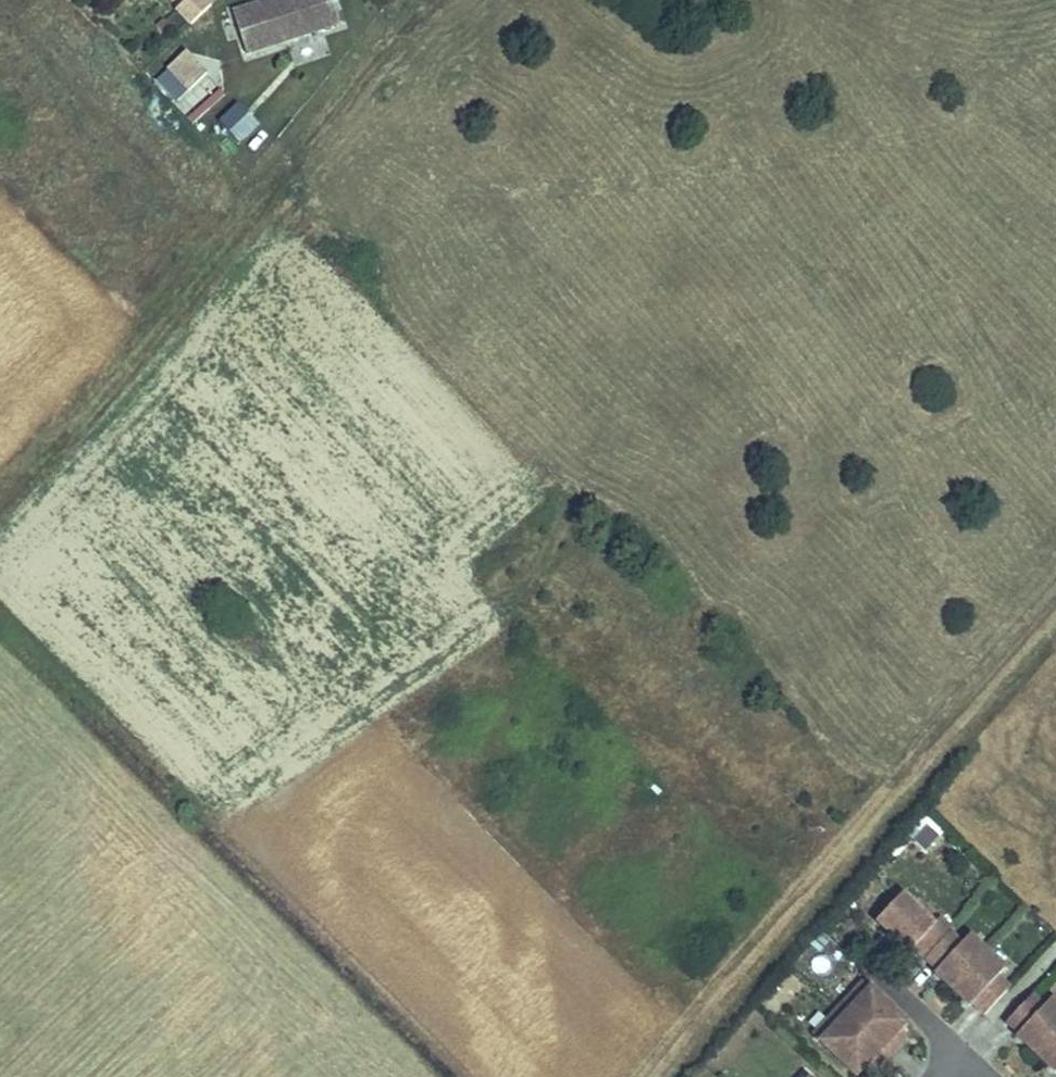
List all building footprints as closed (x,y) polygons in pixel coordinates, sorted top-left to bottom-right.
[(212,8),(205,0),(185,0),(172,10),(188,29),(212,8)] [(244,38),(335,8),(333,0),(232,0),(244,38)] [(180,98),(207,75),(184,50),(158,73),(180,98)] [(236,103),(216,124),(239,147),(260,126),(236,103)] [(926,850),(941,830),(924,818),(910,838),(926,850)] [(935,942),(959,916),(960,914),(949,904),(944,910),(911,880),(887,907),(921,937),(924,933),(935,942)] [(963,973),(997,936),(980,921),(972,929),(959,916),(935,942),(949,955),(946,958),(963,973)] [(1020,973),(1008,961),(1016,953),(997,936),(963,973),(982,990),(985,988),(996,998),(1020,973)] [(879,966),(860,986),(867,992),(859,1000),(901,1039),(913,1026),(907,1020),(913,1014),(921,1006),(879,966)] [(1055,1031),(1055,989),(1054,991),(1043,980),(1019,1005),(1019,1006),(1031,1017),(1029,1019),(1049,1038),(1055,1031)] [(859,1000),(867,992),(860,986),(853,994),(859,1000)] [(852,1008),(859,1000),(853,994),(845,1001),(852,1008)] [(901,1039),(859,1000),(852,1008),(845,1001),(828,1020),(869,1059),(876,1052),(882,1046),(889,1052),(901,1039)] [(913,1026),(919,1020),(913,1014),(907,1020),(913,1026)] [(883,1058),(889,1052),(882,1046),(876,1052),(883,1058)] [(825,1067),(815,1076),(836,1076),(825,1067)]
